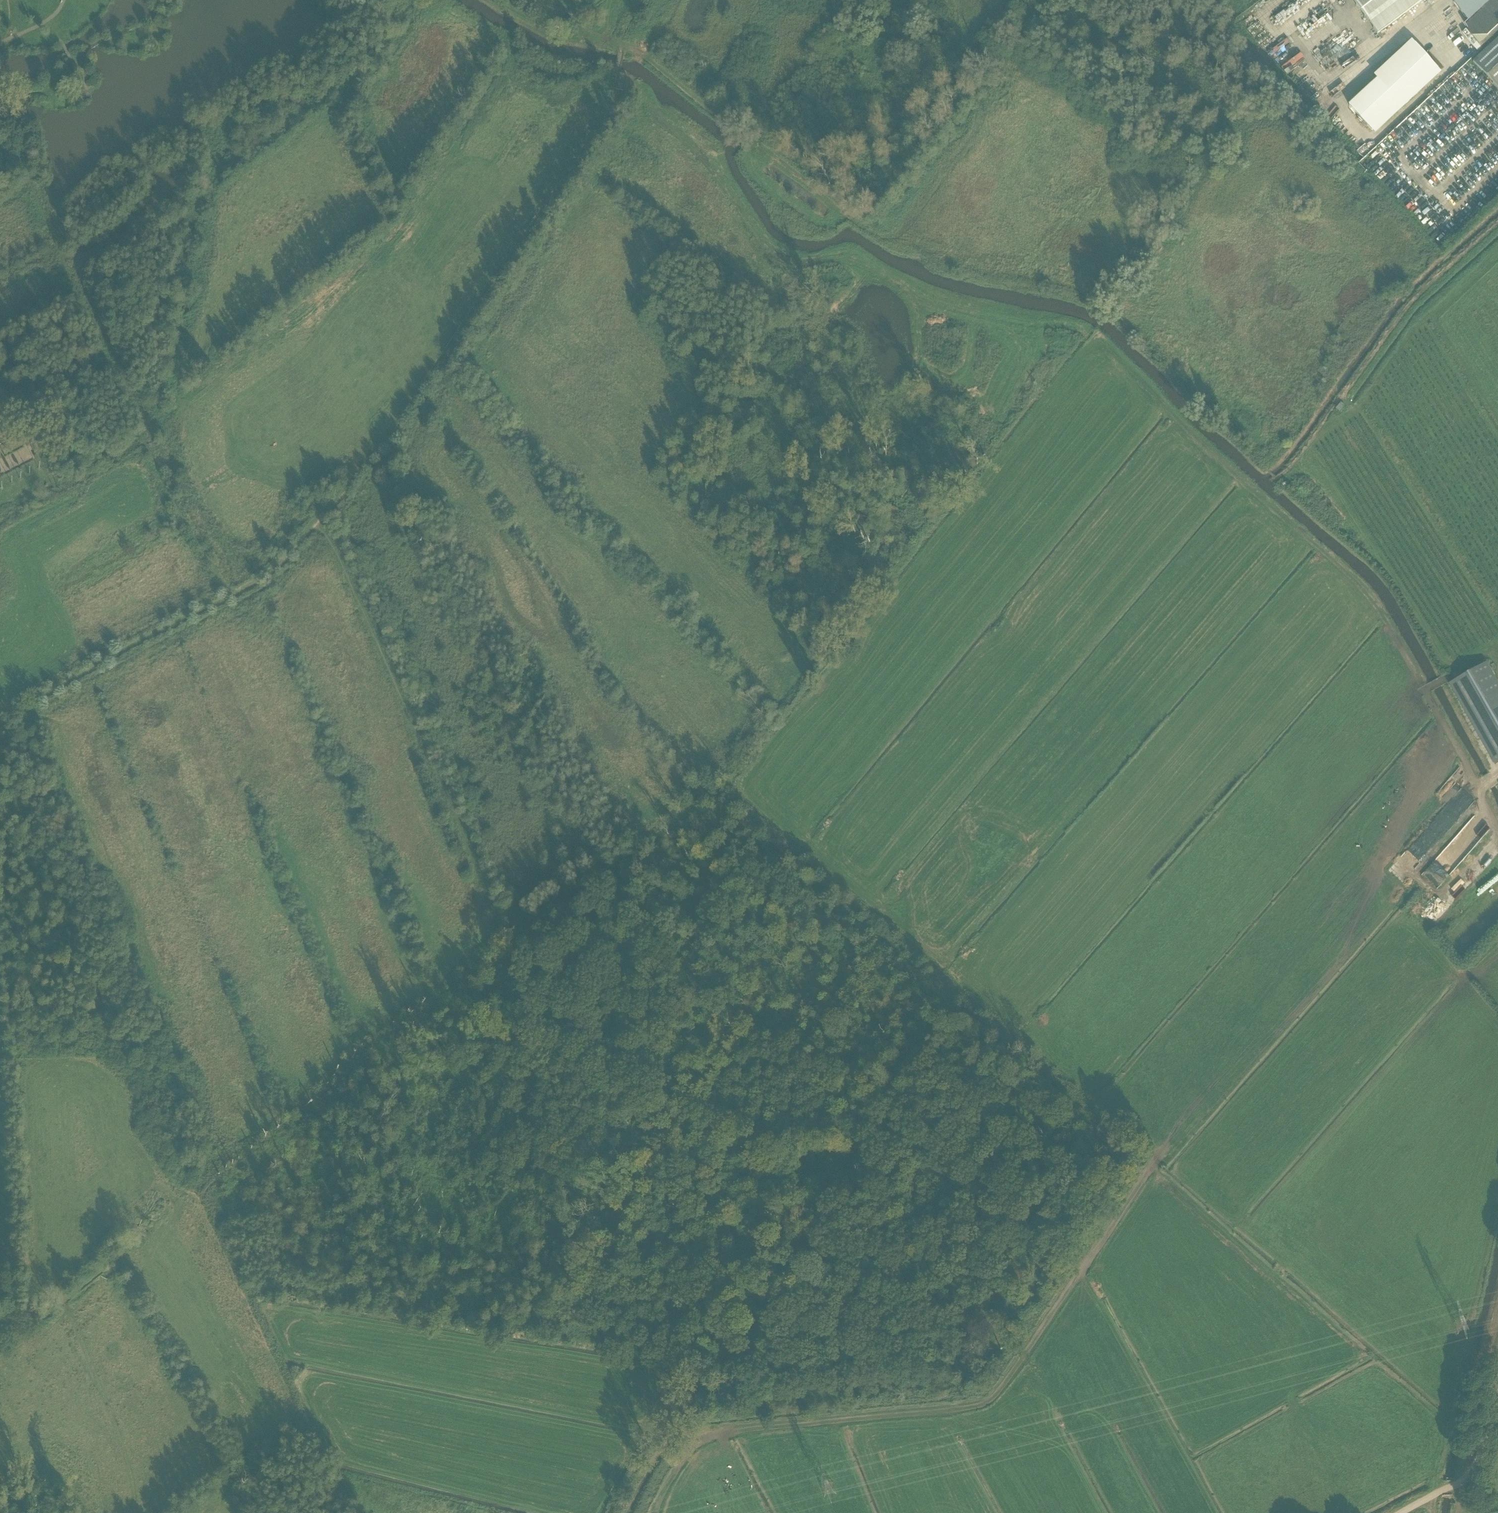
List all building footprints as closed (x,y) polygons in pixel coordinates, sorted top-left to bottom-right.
[(1379,34),(1424,0),(1353,0),(1379,34)] [(1433,19),(1434,32),(1449,30),(1447,17),(1433,19)] [(1474,62),(1497,88),(1497,39),(1474,62)] [(1416,44),(1349,106),(1372,130),(1438,68),(1416,44)] [(0,447),(4,456),(26,445),(27,447),(32,445),(26,434),(0,447)] [(1465,710),(1496,764),(1497,763),(1497,686),(1485,663),(1450,683),(1465,710)] [(1474,814),(1422,875),(1437,888),(1489,826),(1474,814)]
